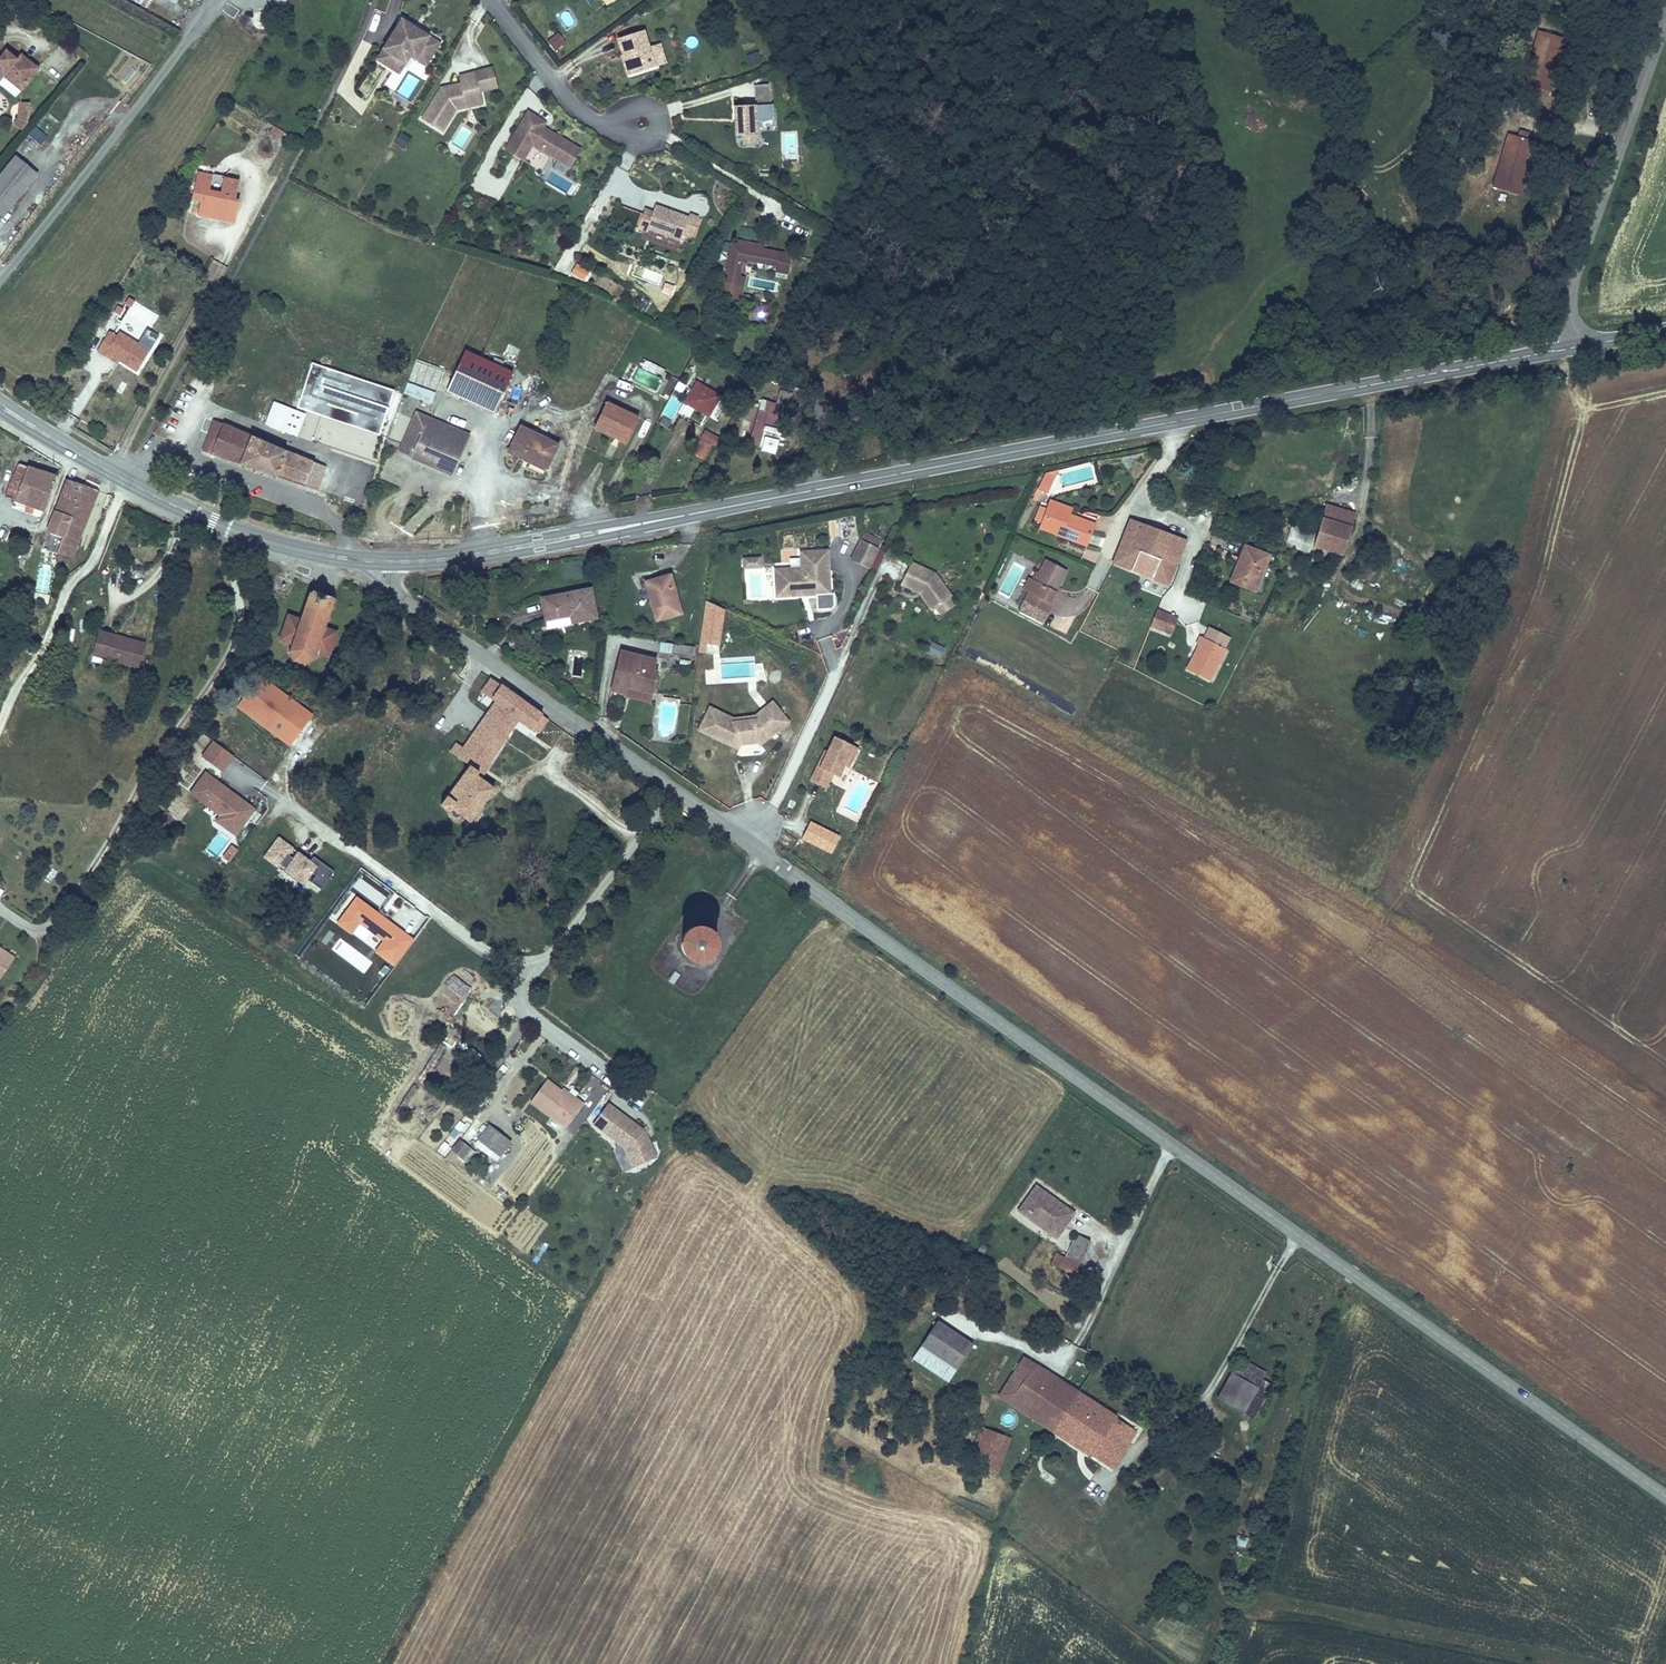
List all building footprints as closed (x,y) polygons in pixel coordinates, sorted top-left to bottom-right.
[(402,21),(396,32),(402,36),(402,34),(403,32),(405,31),(407,30),(409,31),(411,32),(412,34),(411,38),(414,39),(419,31),(402,21)] [(406,54),(410,57),(413,53),(429,63),(440,44),(419,31),(414,39),(411,38),(412,34),(411,32),(409,31),(407,30),(405,31),(403,32),(402,34),(402,36),(396,32),(378,61),(395,72),(406,54)] [(1579,40),(1552,31),(1536,82),(1544,84),(1543,88),(1552,92),(1554,87),(1562,90),(1579,40)] [(624,57),(627,57),(633,75),(656,68),(650,48),(645,33),(619,41),(624,57)] [(566,43),(558,34),(549,42),(557,51),(566,43)] [(650,48),(656,68),(667,64),(660,45),(650,48)] [(4,78),(22,92),(40,70),(21,55),(17,60),(6,52),(0,59),(0,82),(4,78)] [(429,63),(413,53),(410,57),(427,67),(429,63)] [(400,75),(410,57),(406,54),(395,72),(400,75)] [(633,75),(627,57),(624,57),(622,58),(628,77),(633,75)] [(491,65),(473,70),(478,89),(479,92),(496,87),(491,65)] [(438,86),(419,117),(440,129),(453,108),(464,105),(461,94),(478,89),(473,70),(456,74),(458,81),(447,84),(448,88),(443,89),(438,86)] [(755,86),(755,107),(757,106),(772,106),(769,86),(755,86)] [(479,92),(478,89),(461,94),(464,105),(481,101),(479,92)] [(670,117),(683,113),(680,102),(667,106),(670,117)] [(20,104),(19,119),(15,124),(23,130),(29,123),(30,104),(20,104)] [(755,107),(734,107),(735,137),(745,136),(758,136),(758,123),(757,106),(755,107)] [(772,106),(757,106),(758,123),(774,117),(774,106),(772,106)] [(517,123),(526,128),(534,113),(526,108),(517,123)] [(517,123),(503,147),(521,158),(530,143),(532,139),(549,149),(547,152),(569,165),(579,147),(540,125),(544,119),(534,113),(526,128),(517,123)] [(463,149),(472,132),(461,127),(453,143),(463,149)] [(34,128),(28,137),(41,145),(47,136),(34,128)] [(1527,136),(1517,133),(1500,183),(1528,191),(1544,142),(1535,138),(1537,133),(1529,130),(1527,136)] [(412,138),(402,132),(395,144),(405,149),(412,138)] [(797,132),(781,132),(781,160),(797,160),(797,132)] [(758,136),(745,136),(745,146),(758,146),(758,136)] [(532,139),(530,143),(547,153),(547,152),(549,149),(532,139)] [(449,144),(446,150),(461,157),(464,150),(449,144)] [(2,220),(38,175),(15,156),(0,175),(0,218),(2,220)] [(201,202),(199,212),(222,216),(221,221),(235,224),(240,200),(235,199),(239,183),(199,175),(194,200),(201,202)] [(654,213),(645,209),(637,230),(646,233),(648,230),(681,242),(683,235),(695,240),(702,220),(699,219),(699,218),(690,215),(689,218),(656,206),(654,213)] [(198,216),(221,221),(222,216),(199,212),(198,216)] [(755,248),(756,245),(738,241),(737,245),(731,244),(722,291),(730,293),(729,299),(741,301),(743,288),(738,287),(740,278),(742,266),(747,262),(778,268),(777,273),(789,275),(792,255),(764,250),(755,248)] [(576,264),(571,274),(584,282),(589,272),(576,264)] [(656,304),(666,301),(660,282),(650,285),(656,304)] [(680,287),(675,284),(671,291),(675,294),(680,287)] [(138,371),(158,337),(147,331),(138,346),(121,333),(118,338),(109,333),(97,353),(104,357),(107,353),(121,361),(138,371)] [(119,365),(121,361),(107,353),(104,357),(119,365)] [(451,387),(498,408),(514,375),(467,353),(451,387)] [(294,405),(378,434),(394,389),(310,360),(294,405)] [(423,385),(437,388),(442,372),(428,368),(423,385)] [(432,405),(436,394),(408,383),(404,394),(432,405)] [(694,409),(723,426),(735,406),(696,383),(685,402),(687,404),(681,413),(689,418),(694,409)] [(498,408),(451,387),(448,393),(495,415),(498,408)] [(749,448),(758,450),(763,433),(765,425),(774,428),(778,414),(787,417),(793,395),(781,392),(777,406),(762,402),(749,448)] [(671,396),(658,422),(669,428),(683,402),(671,396)] [(594,430),(613,439),(616,431),(631,438),(640,418),(607,403),(594,430)] [(416,413),(399,453),(412,458),(411,461),(453,478),(465,448),(424,431),(430,419),(416,413)] [(388,439),(401,444),(411,419),(398,414),(388,439)] [(465,448),(470,435),(430,419),(424,431),(465,448)] [(252,436),(214,422),(202,452),(241,467),(240,468),(277,482),(278,480),(288,454),(251,439),(252,436)] [(763,433),(783,438),(785,431),(774,428),(765,425),(763,433)] [(507,455),(547,474),(560,446),(521,427),(507,455)] [(627,446),(631,438),(616,431),(613,439),(627,446)] [(705,431),(701,440),(714,447),(719,439),(705,431)] [(317,495),(327,468),(288,454),(278,480),(317,495)] [(41,494),(42,489),(52,492),(57,477),(17,465),(11,480),(32,486),(30,491),(41,494)] [(1037,490),(1048,495),(1059,471),(1044,475),(1037,490)] [(4,501),(44,514),(52,492),(42,489),(41,494),(30,491),(32,486),(11,480),(4,501)] [(47,534),(63,538),(80,487),(65,482),(47,534)] [(96,492),(80,487),(63,538),(60,548),(57,556),(72,560),(96,492)] [(1042,524),(1042,525),(1064,533),(1062,539),(1087,548),(1095,525),(1071,516),(1073,510),(1051,502),(1047,510),(1042,524)] [(1356,515),(1327,506),(1318,535),(1315,543),(1313,549),(1343,558),(1356,515)] [(1042,524),(1047,510),(1040,508),(1035,522),(1042,524)] [(1169,587),(1187,542),(1130,520),(1112,565),(1169,587)] [(1042,525),(1040,531),(1062,539),(1064,533),(1042,525)] [(1292,527),(1287,544),(1300,548),(1303,539),(1315,543),(1318,535),(1292,527)] [(862,540),(879,548),(883,541),(865,533),(862,540)] [(1300,548),(1299,552),(1311,555),(1313,549),(1315,543),(1303,539),(1300,548)] [(44,542),(41,551),(57,556),(60,548),(44,542)] [(860,566),(869,546),(861,542),(852,562),(860,566)] [(878,550),(869,546),(860,566),(869,570),(878,550)] [(1244,546),(1229,584),(1256,594),(1270,556),(1244,546)] [(807,598),(817,597),(817,611),(832,611),(835,608),(835,595),(832,595),(830,551),(800,553),(801,569),(775,570),(776,589),(786,588),(786,599),(801,598),(801,594),(807,594),(807,598)] [(762,569),(762,558),(743,559),(744,570),(762,569)] [(1043,625),(1053,605),(1050,603),(1055,593),(1057,594),(1067,572),(1044,561),(1038,573),(1028,593),(1018,612),(1043,625)] [(957,605),(951,598),(953,597),(937,574),(912,563),(901,587),(919,594),(931,612),(934,610),(939,618),(957,605)] [(36,600),(49,602),(53,568),(40,567),(36,600)] [(1029,579),(1023,590),(1028,593),(1038,573),(1036,572),(1032,580),(1029,579)] [(672,576),(645,583),(656,624),(683,616),(672,576)] [(786,599),(786,588),(776,589),(776,599),(786,599)] [(331,597),(308,589),(298,619),(285,614),(277,640),(290,644),(287,652),(293,661),(301,665),(310,661),(313,652),(324,657),(334,633),(320,628),(331,597)] [(598,620),(592,590),(540,599),(545,623),(572,618),(573,625),(598,620)] [(1055,593),(1050,603),(1053,605),(1058,595),(1057,594),(1055,593)] [(703,605),(701,643),(721,644),(723,606),(703,605)] [(1368,610),(1366,617),(1387,626),(1390,620),(1368,610)] [(1178,619),(1157,611),(1154,619),(1174,627),(1178,619)] [(1151,627),(1171,635),(1174,627),(1154,619),(1151,627)] [(1203,639),(1226,650),(1231,639),(1209,628),(1203,639)] [(144,642),(120,635),(120,637),(115,636),(116,634),(98,629),(92,653),(138,665),(144,642)] [(823,652),(834,648),(830,637),(819,641),(823,652)] [(1211,684),(1228,651),(1226,650),(1203,639),(1200,637),(1196,645),(1199,647),(1186,671),(1211,684)] [(694,658),(696,649),(659,642),(657,651),(694,658)] [(922,655),(934,661),(938,652),(926,646),(922,655)] [(654,693),(659,674),(653,673),(656,661),(623,653),(613,692),(626,695),(628,687),(654,693)] [(234,706),(289,746),(313,714),(259,673),(234,706)] [(490,679),(481,693),(495,703),(462,749),(477,759),(471,768),(441,810),(450,816),(453,813),(471,825),(496,790),(481,780),(519,724),(532,733),(533,732),(539,736),(549,721),(543,717),(544,716),(502,687),(490,679)] [(652,704),(654,693),(628,687),(626,695),(625,697),(652,704)] [(756,716),(733,718),(710,707),(697,732),(726,746),(729,740),(741,746),(758,744),(761,747),(790,723),(773,702),(756,716)] [(200,754),(222,770),(234,756),(212,739),(200,754)] [(834,739),(827,754),(819,770),(817,769),(810,783),(827,791),(833,777),(839,780),(844,768),(854,748),(834,739)] [(726,746),(738,752),(741,746),(729,740),(726,746)] [(462,749),(456,744),(449,753),(471,768),(477,759),(462,749)] [(849,770),(859,750),(854,748),(844,768),(849,770)] [(825,752),(817,769),(819,770),(827,754),(825,752)] [(234,836),(255,808),(204,770),(187,791),(217,814),(213,820),(234,836)] [(172,810),(184,816),(188,808),(176,802),(172,810)] [(296,849),(278,836),(262,857),(281,870),(282,868),(303,883),(306,879),(319,888),(333,870),(312,855),(308,861),(295,851),(296,849)] [(231,863),(237,850),(229,846),(224,859),(231,863)] [(393,965),(414,938),(355,894),(335,921),(350,933),(358,922),(381,939),(373,950),(393,965)] [(683,951),(686,954),(690,957),(694,959),(699,960),(703,959),(708,957),(711,954),(713,950),(715,945),(714,940),(713,936),(710,932),(707,929),(702,927),(698,927),(693,928),(689,930),(685,933),(683,937),(682,942),(682,946),(683,951)] [(15,960),(0,950),(0,983),(15,960)] [(438,999),(434,1007),(452,1016),(456,1008),(438,999)] [(583,1102),(575,1095),(571,1100),(558,1091),(544,1080),(529,1102),(565,1127),(583,1102)] [(575,1095),(561,1087),(558,1091),(571,1100),(575,1095)] [(644,1140),(642,1136),(645,1135),(643,1132),(606,1104),(591,1124),(623,1148),(630,1168),(654,1159),(646,1139),(644,1140)] [(487,1128),(477,1142),(501,1158),(510,1144),(487,1128)] [(466,1165),(476,1153),(459,1140),(449,1152),(466,1165)] [(438,1152),(445,1156),(450,1147),(443,1143),(438,1152)] [(1016,1209),(1046,1231),(1053,1222),(1055,1223),(1059,1218),(1066,1223),(1075,1211),(1035,1183),(1016,1209)] [(1056,1238),(1066,1223),(1059,1218),(1055,1223),(1053,1222),(1046,1231),(1056,1238)] [(1055,1252),(1050,1264),(1073,1275),(1089,1240),(1075,1234),(1064,1256),(1055,1252)] [(540,1241),(529,1259),(538,1264),(548,1246),(540,1241)] [(980,1242),(976,1250),(983,1254),(987,1247),(980,1242)] [(937,1318),(920,1344),(956,1368),(973,1342),(937,1318)] [(911,1358),(947,1381),(956,1368),(920,1344),(911,1358)] [(997,1396),(1009,1404),(1036,1362),(1024,1354),(997,1396)] [(1217,1397),(1245,1412),(1263,1379),(1267,1371),(1239,1356),(1217,1397)] [(1036,1362),(1009,1404),(1051,1431),(1078,1389),(1036,1362)] [(1263,1379),(1245,1412),(1254,1417),(1273,1384),(1263,1379)] [(1111,1469),(1136,1430),(1115,1417),(1117,1414),(1078,1389),(1051,1431),(1111,1469)] [(989,1469),(997,1472),(1010,1437),(980,1426),(977,1433),(975,1440),(978,1441),(975,1449),(970,1462),(989,1469)] [(1239,1535),(1235,1545),(1245,1549),(1249,1539),(1239,1535)]
